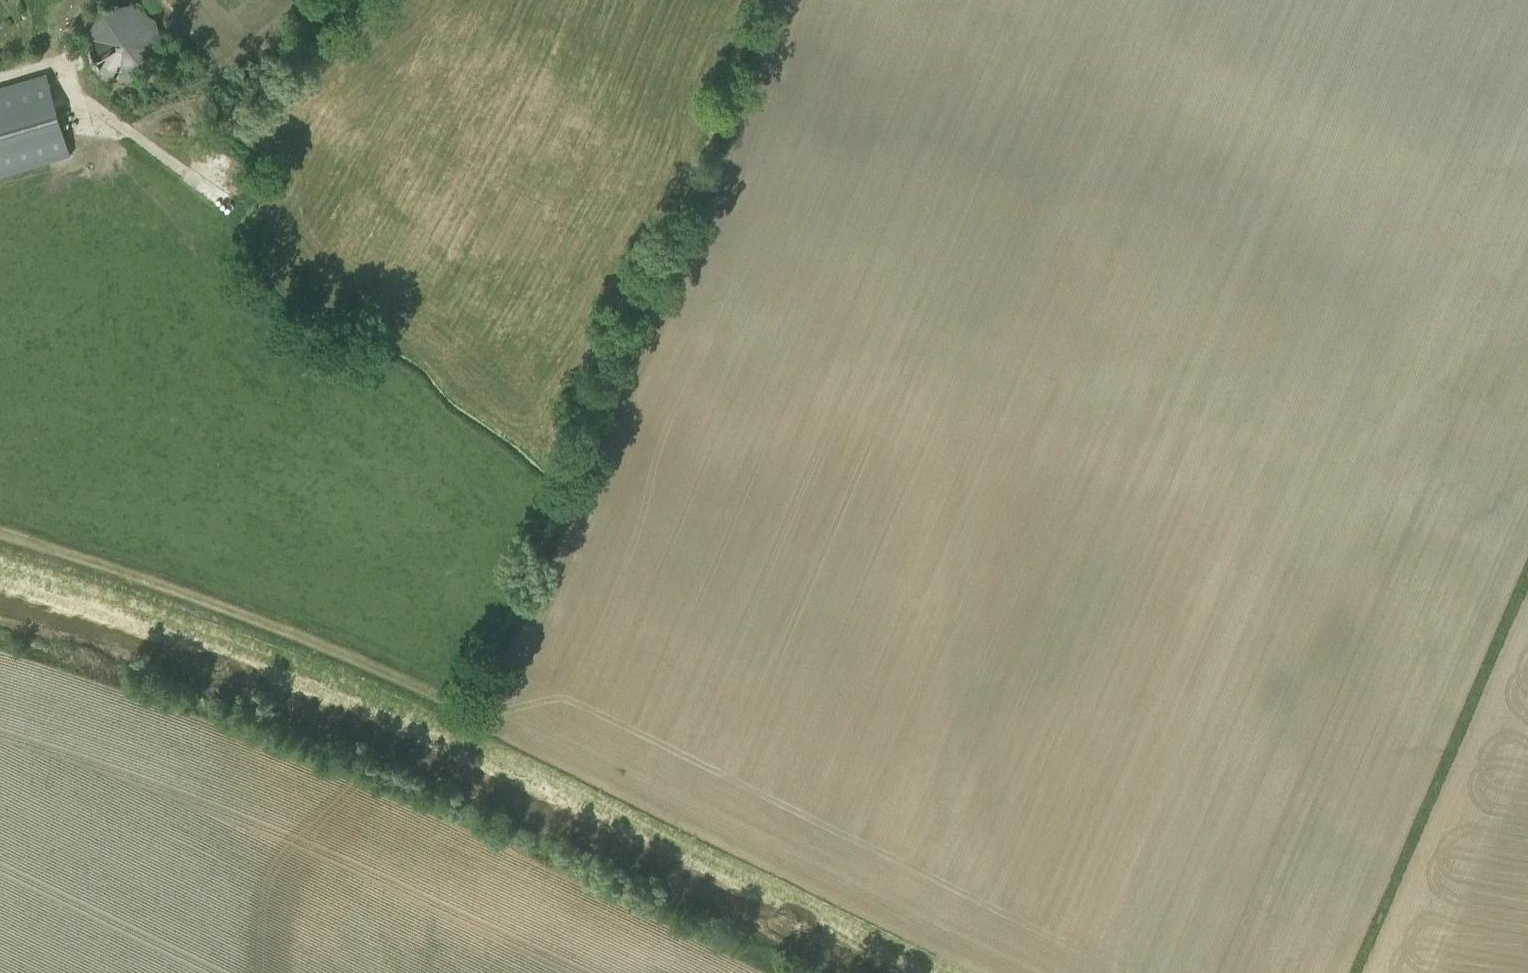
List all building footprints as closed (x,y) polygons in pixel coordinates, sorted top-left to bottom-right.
[(103,12),(100,14),(97,17),(95,19),(94,21),(93,23),(91,25),(90,29),(89,32),(88,35),(88,37),(87,41),(87,45),(88,47),(88,50),(89,54),(90,56),(91,58),(93,61),(95,64),(96,66),(98,68),(102,71),(105,73),(108,75),(111,76),(113,77),(117,78),(121,78),(126,79),(131,78),(136,77),(139,75),(143,73),(145,72),(147,71),(150,68),(152,66),(153,64),(156,61),(157,58),(159,54),(160,52),(160,49),(161,47),(161,44),(161,40),(161,38),(160,35),(160,33),(159,29),(158,27),(157,24),(155,22),(153,19),(152,17),(148,13),(145,11),(142,9),(138,8),(134,6),(132,6),(129,5),(127,5),(123,5),(121,5),(116,6),(113,7),(111,7),(108,8),(105,10),(103,12)] [(72,155),(47,73),(0,86),(0,177),(72,155)]
